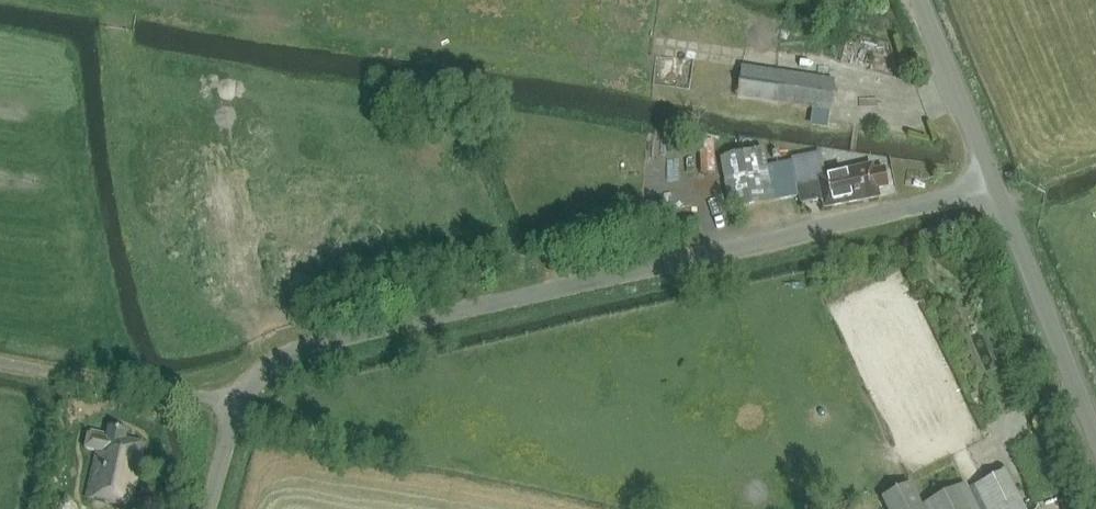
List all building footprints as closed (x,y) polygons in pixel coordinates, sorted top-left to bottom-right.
[(835,80),(742,67),(738,99),(830,112),(835,80)] [(715,173),(715,142),(700,142),(701,174),(715,173)] [(818,177),(819,181),(797,185),(792,162),(767,167),(763,149),(720,158),(731,210),(799,196),(800,202),(823,197),(825,206),(880,194),(878,188),(888,186),(884,168),(872,171),(871,165),(818,177)] [(139,467),(145,443),(125,439),(127,430),(109,426),(106,438),(88,434),(85,448),(96,451),(86,497),(133,508),(142,468),(139,467)] [(1006,471),(969,489),(966,483),(922,505),(911,483),(881,498),(886,508),(1025,508),(1006,471)]
